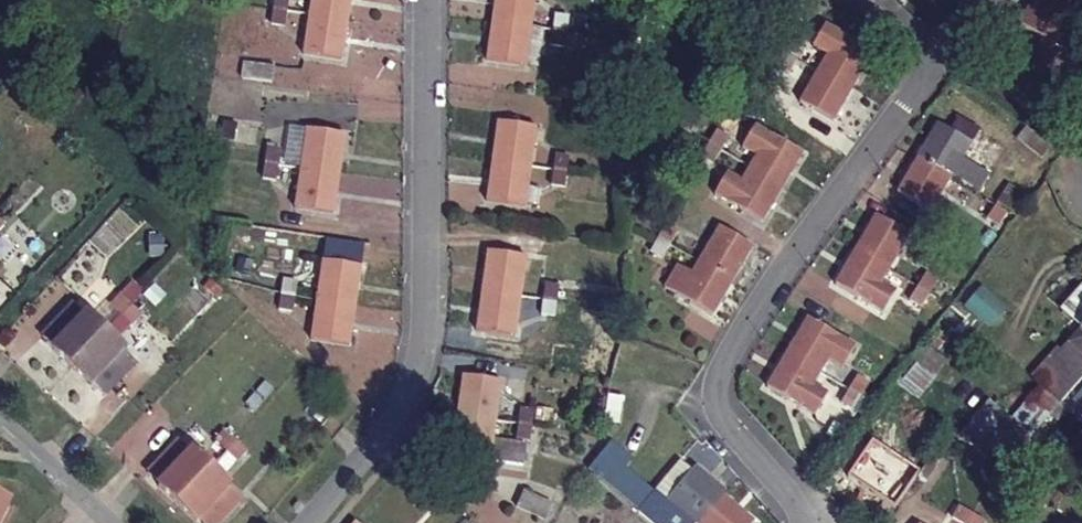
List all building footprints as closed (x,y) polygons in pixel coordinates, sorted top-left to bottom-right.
[(276,12),(289,14),(291,1),(285,0),(278,0),(276,12)] [(350,23),(353,0),(314,0),(311,18),(350,23)] [(531,29),(536,0),(497,0),(493,23),(531,29)] [(730,3),(724,0),(711,0),(708,6),(725,15),(730,3)] [(1074,12),(1054,0),(1036,0),(1020,26),(1068,55),(1081,33),(1067,25),(1074,12)] [(1074,12),(1081,0),(1054,0),(1074,12)] [(730,3),(725,15),(733,20),(739,8),(730,3)] [(220,8),(219,29),(269,30),(269,9),(220,8)] [(289,14),(276,12),(273,27),(286,29),(289,14)] [(554,33),(566,34),(569,18),(557,16),(554,33)] [(344,64),(350,23),(311,18),(306,57),(344,64)] [(831,53),(822,69),(855,88),(875,54),(814,19),(804,37),(831,53)] [(525,69),(531,29),(493,23),(488,63),(525,69)] [(564,46),(566,34),(554,33),(552,44),(564,46)] [(255,64),(243,61),(240,77),(290,86),(292,71),(270,67),(273,48),(259,46),(255,64)] [(794,70),(801,57),(789,50),(782,63),(794,70)] [(855,88),(822,69),(802,102),(835,122),(855,88)] [(1077,79),(1068,92),(1081,102),(1081,82),(1077,79)] [(920,159),(953,179),(955,176),(982,191),(992,175),(983,170),(993,154),(986,150),(992,141),(980,133),(982,129),(963,118),(955,133),(941,125),(920,159)] [(495,163),(533,170),(539,131),(500,125),(495,163)] [(785,189),(805,155),(758,126),(744,148),(758,157),(751,169),(785,189)] [(1020,139),(1043,159),(1053,147),(1029,128),(1020,139)] [(304,169),(342,175),(347,136),(310,130),(304,169)] [(710,145),(722,152),(730,139),(718,131),(710,145)] [(269,149),(267,164),(281,165),(283,151),(269,149)] [(559,157),(557,170),(571,170),(573,159),(559,157)] [(933,213),(953,179),(920,159),(899,194),(933,213)] [(530,190),(533,170),(495,163),(489,202),(547,212),(550,193),(530,190)] [(281,165),(267,164),(265,178),(279,180),(281,165)] [(336,215),(342,175),(304,169),(298,210),(336,215)] [(785,189),(751,169),(730,204),(764,224),(785,189)] [(568,189),(570,175),(556,173),(554,186),(568,189)] [(1011,184),(998,205),(1016,216),(1028,195),(1011,184)] [(857,252),(890,272),(911,237),(878,217),(857,252)] [(15,235),(0,221),(0,251),(15,235)] [(720,227),(699,262),(734,282),(754,248),(720,227)] [(663,260),(670,246),(657,240),(650,254),(663,260)] [(857,252),(836,285),(885,314),(898,292),(884,283),(890,272),(857,252)] [(484,294),(521,299),(527,259),(490,253),(484,294)] [(534,272),(555,275),(557,263),(536,260),(534,272)] [(324,262),(318,301),(357,307),(362,268),(324,262)] [(734,282),(699,262),(688,281),(674,273),(664,289),(713,317),(734,282)] [(133,307),(74,369),(92,387),(156,320),(167,329),(185,311),(155,283),(133,307)] [(284,283),(282,296),(295,297),(297,285),(284,283)] [(547,288),(544,302),(556,303),(559,290),(547,288)] [(993,328),(1006,305),(977,288),(964,311),(993,328)] [(55,352),(74,369),(133,307),(114,289),(55,352)] [(931,296),(919,289),(911,302),(923,309),(931,296)] [(1063,313),(1081,329),(1081,292),(1063,313)] [(515,337),(521,299),(484,294),(479,332),(515,337)] [(295,297),(282,296),(280,310),(293,312),(295,297)] [(357,307),(318,301),(312,342),(351,347),(357,307)] [(556,305),(544,302),(542,317),(553,319),(556,305)] [(810,320),(791,351),(825,371),(836,352),(853,361),(861,349),(810,320)] [(1071,345),(1081,354),(1081,332),(1071,345)] [(1071,345),(1038,382),(1045,388),(1065,406),(1081,386),(1081,354),(1071,345)] [(791,351),(768,388),(816,417),(829,395),(815,387),(825,371),(791,351)] [(459,417),(498,423),(501,401),(521,404),(524,385),(501,381),(503,371),(488,369),(487,379),(466,375),(459,417)] [(865,395),(853,388),(846,401),(857,408),(865,395)] [(1054,418),(1065,406),(1045,388),(1023,412),(1043,430),(1054,418)] [(1015,462),(1035,440),(993,404),(972,427),(1014,464),(1015,462)] [(1072,412),(1065,406),(1054,418),(1061,425),(1072,412)] [(522,427),(534,428),(537,413),(524,411),(522,427)] [(180,506),(240,444),(231,437),(243,424),(232,413),(160,488),(180,506)] [(498,423),(459,417),(453,455),(492,462),(498,423)] [(1081,450),(1081,426),(1080,424),(1061,446),(1075,458),(1081,450)] [(532,442),(534,428),(522,427),(520,440),(532,442)] [(240,444),(180,506),(197,522),(200,522),(270,450),(251,433),(240,444)] [(605,477),(621,453),(608,444),(592,468),(605,477)] [(726,497),(682,461),(641,511),(655,522),(705,522),(726,497)] [(544,522),(552,502),(523,491),(515,510),(544,522)] [(705,522),(756,522),(726,497),(705,522)] [(12,504),(0,499),(0,522),(3,522),(12,504)]
